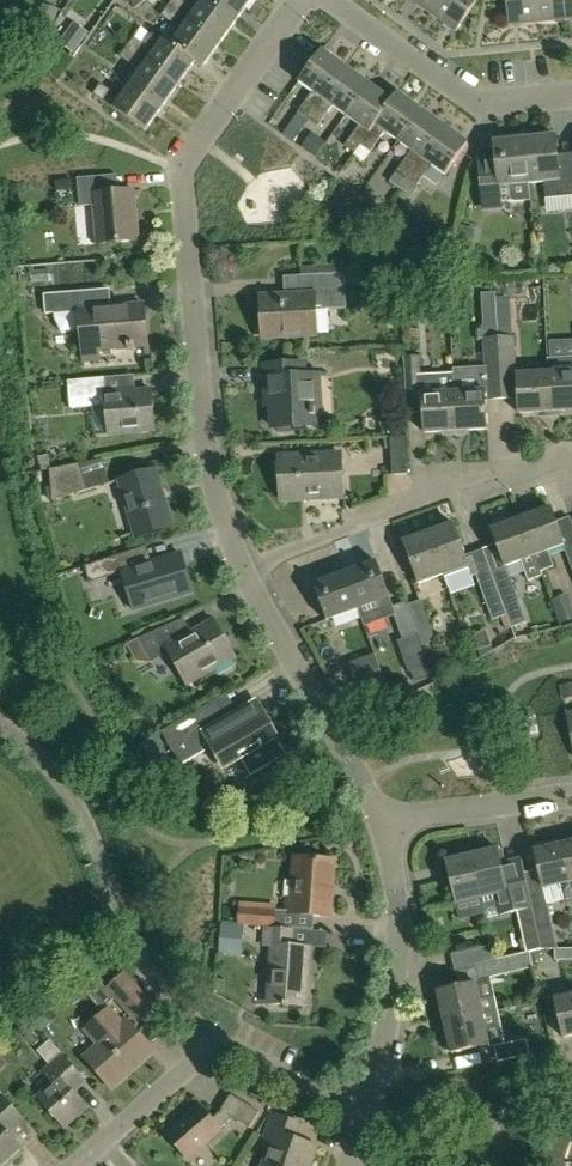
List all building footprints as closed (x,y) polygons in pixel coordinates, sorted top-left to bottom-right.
[(237,20),(209,0),(203,0),(195,11),(180,0),(173,0),(169,7),(220,44),(237,20)] [(237,20),(252,0),(209,0),(237,20)] [(441,0),(412,0),(430,14),(441,0)] [(430,14),(455,32),(479,0),(441,0),(430,14)] [(536,0),(505,0),(508,26),(538,22),(536,0)] [(565,0),(536,0),(538,22),(567,20),(565,0)] [(220,44),(169,7),(162,16),(182,31),(173,44),(196,61),(204,67),(220,44)] [(196,61),(173,44),(165,38),(155,52),(135,37),(128,47),(179,84),(196,61)] [(179,84),(128,47),(121,57),(141,71),(131,85),(163,108),(179,84)] [(309,121),(346,68),(323,51),(300,83),(314,93),(299,114),(309,121)] [(347,117),(370,85),(346,68),(309,121),(319,128),(333,107),(347,117)] [(145,131),(163,108),(131,85),(121,99),(101,84),(94,94),(145,131)] [(362,146),(393,101),(370,85),(347,117),(360,127),(346,146),(356,154),(362,146)] [(399,143),(422,111),(398,94),(393,101),(362,146),(372,153),(386,133),(399,143)] [(408,180),(445,128),(422,111),(399,143),(412,153),(398,173),(408,180)] [(469,145),(445,128),(408,180),(418,187),(433,167),(446,176),(469,145)] [(493,142),(495,156),(478,158),(483,212),(503,210),(502,202),(531,199),(529,185),(525,139),(520,140),(520,135),(500,137),(500,142),(493,142)] [(555,136),(525,139),(529,185),(544,183),(545,198),(571,195),(571,162),(558,164),(555,136)] [(98,245),(139,241),(134,191),(120,192),(119,176),(78,180),(81,207),(95,206),(98,245)] [(515,217),(538,216),(538,203),(514,204),(515,217)] [(322,310),(347,309),(346,275),(302,277),(303,297),(262,298),(264,338),(316,335),(315,308),(322,308),(322,310)] [(47,315),(56,314),(56,319),(62,333),(81,331),(82,352),(147,346),(144,305),(96,309),(94,291),(45,296),(47,315)] [(511,298),(496,298),(497,307),(501,372),(502,400),(519,399),(515,338),(513,338),(511,298)] [(501,372),(497,307),(485,307),(487,331),(479,331),(480,340),(485,340),(489,401),(502,400),(501,372)] [(425,434),(457,433),(453,372),(453,376),(422,377),(421,358),(404,359),(406,391),(423,390),(425,434)] [(563,360),(549,360),(550,375),(548,375),(550,413),(571,412),(571,360),(563,360)] [(274,429),(316,427),(313,376),(304,377),(303,366),(265,368),(267,398),(272,398),(274,429)] [(488,431),(486,393),(485,380),(470,381),(469,371),(453,372),(457,433),(488,431)] [(550,413),(548,375),(519,376),(521,414),(550,413)] [(105,378),(69,380),(71,408),(106,405),(108,435),(155,432),(152,391),(106,394),(105,378)] [(407,438),(390,439),(392,476),(409,475),(407,438)] [(281,501),(342,499),(340,455),(280,458),(281,501)] [(54,500),(87,492),(80,464),(50,470),(54,500)] [(135,534),(172,523),(156,469),(119,480),(135,534)] [(551,510),(522,520),(541,572),(554,568),(548,552),(564,546),(551,510)] [(543,577),(541,572),(522,520),(511,524),(507,520),(496,524),(495,530),(493,531),(507,567),(521,562),(528,583),(543,577)] [(465,559),(452,524),(429,533),(444,575),(448,585),(477,574),(470,557),(465,559)] [(444,575),(429,533),(403,543),(419,585),(444,575)] [(134,611),(193,592),(180,553),(137,567),(132,551),(85,566),(90,583),(122,573),(134,611)] [(376,562),(344,574),(358,610),(364,625),(393,614),(402,639),(417,634),(406,606),(406,604),(393,608),(376,562)] [(519,602),(508,572),(493,577),(504,607),(519,602)] [(358,610),(344,574),(314,585),(328,621),(358,610)] [(504,607),(493,577),(493,575),(478,580),(492,621),(507,616),(504,607)] [(406,606),(417,634),(422,646),(437,641),(421,600),(406,606)] [(176,623),(138,639),(152,664),(169,654),(188,685),(235,658),(214,621),(185,637),(176,623)] [(348,665),(354,680),(381,669),(376,655),(348,665)] [(212,704),(177,724),(163,732),(180,765),(212,747),(223,766),(243,754),(255,775),(286,756),(257,705),(224,724),(212,704)] [(527,735),(539,733),(536,717),(524,719),(527,735)] [(571,900),(571,867),(567,844),(556,846),(552,842),(539,845),(538,851),(537,851),(538,855),(535,856),(537,866),(540,865),(545,889),(561,885),(564,902),(571,900)] [(542,949),(530,898),(520,858),(502,862),(498,849),(473,855),(483,898),(494,896),(496,905),(508,902),(511,913),(518,911),(528,953),(530,953),(542,949)] [(483,898),(473,855),(447,861),(458,905),(483,898)] [(330,918),(333,862),(296,859),(293,899),(286,899),(287,915),(330,918)] [(558,949),(545,894),(530,898),(542,949),(558,949)] [(246,925),(275,927),(277,910),(247,908),(240,908),(239,925),(244,926),(244,925),(246,925)] [(220,948),(243,949),(244,926),(239,925),(221,924),(220,948)] [(306,1006),(310,947),(294,946),(296,930),(267,928),(266,946),(273,947),(269,1004),(306,1006)] [(455,970),(477,964),(497,960),(494,945),(452,955),(455,970)] [(556,950),(556,961),(571,961),(571,950),(556,950)] [(533,968),(530,953),(528,953),(497,960),(477,964),(481,979),(533,968)] [(106,990),(108,992),(129,1016),(137,1026),(156,1007),(125,972),(106,990)] [(481,1000),(477,984),(439,993),(446,1022),(500,1011),(496,997),(481,1000)] [(123,1027),(121,1024),(129,1016),(108,992),(99,1000),(110,1013),(88,1033),(99,1046),(87,1058),(112,1087),(151,1053),(125,1025),(123,1027)] [(555,999),(563,1038),(571,1036),(571,995),(555,999)] [(491,1045),(487,1028),(503,1025),(500,1011),(446,1022),(453,1053),(491,1045)] [(499,1061),(531,1054),(528,1039),(496,1046),(499,1061)] [(74,1094),(85,1084),(50,1041),(37,1052),(49,1067),(42,1074),(52,1084),(36,1099),(64,1130),(87,1109),(74,1094)] [(0,1094),(0,1165),(9,1165),(23,1153),(6,1134),(23,1119),(0,1094)] [(249,1130),(259,1113),(230,1096),(221,1112),(222,1112),(213,1120),(199,1106),(167,1135),(188,1160),(222,1131),(221,1130),(232,1119),(249,1130)] [(317,1148),(295,1140),(300,1125),(273,1114),(262,1146),(275,1151),(270,1165),(311,1165),(317,1148)]
